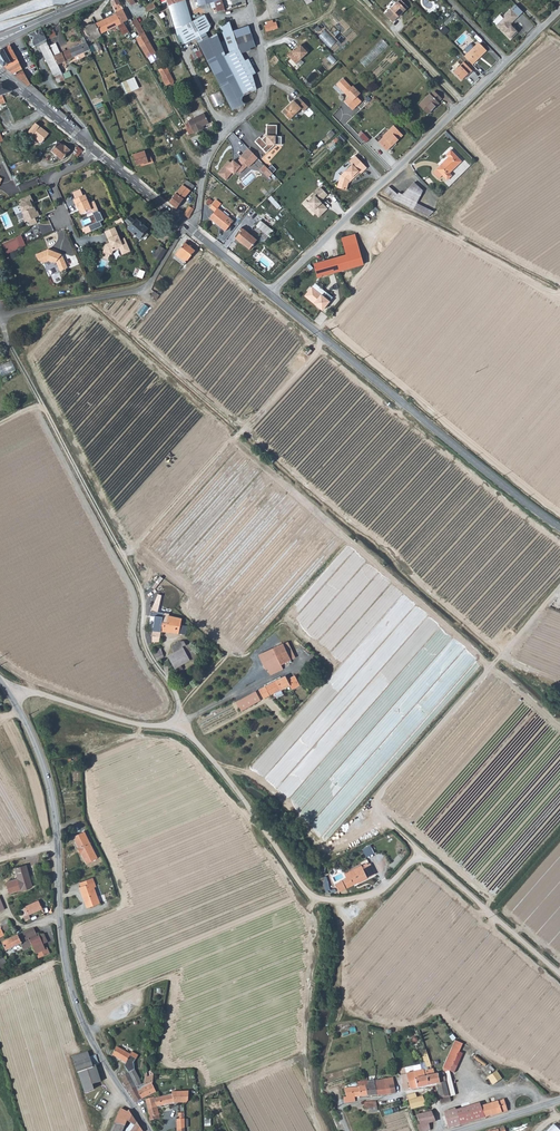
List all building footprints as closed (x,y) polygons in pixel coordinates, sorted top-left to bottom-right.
[(193,37),(199,35),(196,33),(193,23),(203,20),(199,6),(197,0),(183,0),(176,2),(168,6),(176,33),(185,31),(188,38),(193,37)] [(215,1),(218,11),(224,9),(221,0),(214,0),(215,1)] [(217,11),(218,11),(215,1),(210,3),(211,8),(215,7),(217,11)] [(398,2),(385,15),(393,23),(406,10),(398,2)] [(120,3),(113,6),(116,11),(122,8),(120,3)] [(123,35),(129,31),(124,21),(116,12),(116,11),(113,6),(112,4),(107,7),(111,16),(95,23),(100,34),(118,24),(123,35)] [(216,33),(201,5),(199,6),(203,20),(193,23),(196,33),(199,35),(203,37),(205,39),(216,34),(216,33)] [(510,39),(517,32),(511,25),(511,23),(522,12),(515,5),(503,16),(504,17),(496,25),(510,39)] [(122,8),(116,12),(124,21),(128,19),(122,8)] [(136,18),(131,21),(132,22),(136,28),(140,26),(139,24),(136,18)] [(265,25),(266,31),(278,29),(277,22),(274,23),(273,20),(267,21),(268,25),(265,25)] [(128,24),(136,37),(140,35),(136,28),(132,22),(128,24)] [(226,43),(221,45),(220,45),(222,47),(222,48),(226,57),(233,55),(241,52),(255,47),(249,30),(234,35),(232,31),(229,22),(222,25),(227,42),(226,43)] [(92,37),(100,34),(95,23),(84,29),(86,34),(90,32),(92,37)] [(140,26),(136,28),(140,35),(140,36),(137,38),(147,57),(155,53),(140,26)] [(232,31),(234,35),(249,30),(248,26),(232,31)] [(34,45),(47,39),(44,35),(42,31),(41,28),(29,34),(34,45)] [(327,30),(320,36),(331,48),(338,41),(327,30)] [(217,34),(221,45),(226,43),(222,32),(217,34)] [(220,45),(216,34),(205,39),(203,37),(207,49),(211,48),(212,51),(222,47),(220,45)] [(89,52),(90,51),(87,43),(84,37),(81,38),(83,43),(60,53),(55,43),(49,45),(58,63),(68,59),(72,58),(89,51),(89,52)] [(361,61),(367,67),(390,45),(384,39),(361,61)] [(92,41),(87,43),(90,51),(91,52),(96,50),(96,51),(101,48),(98,41),(93,43),(92,41)] [(64,75),(58,63),(49,45),(48,42),(39,46),(55,79),(64,75)] [(478,42),(464,56),(472,64),(486,50),(478,42)] [(3,66),(17,58),(10,44),(0,50),(0,63),(3,66)] [(288,56),(296,65),(308,54),(301,46),(295,52),(294,51),(288,56)] [(243,103),(241,97),(231,68),(226,57),(222,48),(222,47),(212,51),(211,48),(207,49),(212,61),(230,108),(243,103)] [(254,78),(241,52),(233,55),(246,95),(250,93),(250,92),(255,90),(254,78)] [(226,57),(231,68),(241,97),(246,95),(233,55),(226,57)] [(453,72),(465,62),(462,59),(450,69),(453,72)] [(19,62),(6,68),(12,73),(22,68),(19,62)] [(463,81),(474,70),(466,62),(454,72),(463,81)] [(159,69),(164,78),(166,77),(165,75),(169,73),(165,66),(163,67),(159,69)] [(14,75),(27,86),(31,84),(23,70),(14,75)] [(134,77),(121,83),(126,93),(138,88),(134,77)] [(349,84),(343,79),(335,86),(348,99),(344,102),(352,110),(362,102),(358,97),(360,95),(349,84)] [(11,91),(1,82),(0,83),(0,95),(2,94),(11,91)] [(221,91),(211,95),(216,107),(226,102),(221,91)] [(429,94),(418,105),(427,114),(438,103),(437,102),(440,99),(433,91),(430,95),(429,94)] [(252,99),(250,93),(246,95),(241,97),(243,103),(252,99)] [(299,98),(282,112),(290,120),(301,109),(304,112),(309,107),(299,98)] [(144,99),(131,105),(133,111),(147,106),(144,99)] [(208,122),(203,113),(188,121),(190,125),(186,127),(185,128),(189,134),(194,131),(194,132),(202,129),(200,126),(202,125),(208,122)] [(36,122),(28,131),(41,143),(49,133),(36,122)] [(277,125),(267,125),(266,135),(263,139),(260,136),(256,142),(267,154),(276,145),(277,125)] [(384,137),(378,142),(387,152),(404,135),(394,126),(382,136),(384,137)] [(364,132),(361,135),(367,142),(371,139),(364,132)] [(337,139),(342,144),(348,138),(343,133),(337,139)] [(52,150),(62,159),(70,149),(65,145),(64,147),(63,146),(58,142),(52,150)] [(74,153),(80,157),(84,150),(79,146),(74,153)] [(149,163),(153,161),(149,153),(145,155),(144,150),(132,154),(136,165),(144,162),(144,163),(148,162),(149,163)] [(257,158),(249,150),(237,162),(234,161),(232,162),(229,160),(218,174),(226,180),(235,171),(239,174),(257,158)] [(436,169),(432,173),(438,179),(442,175),(447,181),(452,176),(449,173),(461,161),(450,150),(445,155),(448,157),(436,169)] [(366,166),(356,156),(350,162),(352,165),(342,176),(338,188),(347,192),(350,182),(366,166)] [(267,164),(261,169),(269,178),(278,170),(273,164),(269,168),(267,164)] [(183,184),(190,190),(194,185),(187,179),(183,184)] [(183,184),(169,202),(176,208),(187,194),(190,196),(193,192),(190,190),(183,184)] [(418,184),(406,196),(417,203),(427,193),(418,184)] [(386,191),(395,200),(396,200),(428,217),(433,211),(417,203),(406,196),(403,194),(402,195),(391,185),(386,191)] [(306,200),(302,204),(307,209),(311,206),(311,210),(319,217),(327,209),(320,202),(327,195),(321,189),(313,196),(315,198),(309,204),(306,200)] [(33,200),(31,195),(20,200),(22,204),(19,205),(23,215),(23,218),(25,222),(29,221),(35,218),(40,216),(38,211),(36,211),(35,212),(30,201),(33,200)] [(85,195),(74,200),(78,209),(79,208),(81,214),(92,210),(85,195)] [(217,199),(211,207),(215,211),(210,218),(225,231),(233,221),(218,208),(221,203),(217,199)] [(184,214),(188,218),(194,209),(189,206),(184,214)] [(125,220),(130,225),(127,229),(130,236),(134,234),(139,238),(147,228),(136,219),(135,220),(134,219),(133,220),(129,216),(125,220)] [(272,237),(276,230),(261,220),(257,227),(272,237)] [(115,227),(105,231),(110,243),(110,244),(108,245),(106,244),(103,251),(111,254),(113,249),(120,246),(123,254),(131,251),(125,238),(121,240),(115,227)] [(243,228),(236,237),(250,248),(257,239),(243,228)] [(344,247),(357,243),(355,234),(341,238),(344,247)] [(16,240),(3,246),(7,254),(20,248),(16,240)] [(195,250),(184,243),(173,258),(183,265),(185,262),(195,250)] [(153,257),(159,261),(166,250),(160,246),(153,257)] [(358,247),(344,250),(346,254),(314,264),(318,277),(363,265),(358,247)] [(48,249),(36,255),(38,260),(44,263),(49,261),(53,263),(56,261),(60,271),(68,267),(65,262),(64,263),(63,261),(64,260),(62,254),(56,252),(53,251),(48,249)] [(104,273),(106,262),(100,261),(98,272),(104,273)] [(322,310),(332,297),(327,293),(323,297),(312,288),(305,296),(322,310)] [(145,315),(149,306),(144,303),(139,313),(145,315)] [(0,366),(0,368),(4,375),(17,369),(12,360),(0,366)] [(152,641),(160,641),(161,631),(162,622),(168,623),(169,616),(169,614),(157,612),(160,604),(163,593),(157,591),(155,599),(155,605),(149,615),(152,616),(153,614),(155,615),(153,630),(152,630),(152,641)] [(181,618),(169,616),(168,623),(162,622),(161,631),(186,635),(187,626),(181,625),(181,618)] [(173,645),(174,653),(183,648),(180,641),(173,645)] [(271,674),(283,669),(281,664),(291,660),(289,657),(293,656),(287,642),(261,654),(262,656),(260,657),(266,669),(268,668),(271,674)] [(191,643),(183,648),(174,653),(168,656),(175,668),(196,656),(191,643)] [(161,648),(152,652),(157,660),(164,657),(161,648)] [(288,674),(285,676),(265,686),(270,694),(289,685),(290,688),(297,684),(293,673),(292,674),(288,674)] [(261,699),(256,691),(236,702),(241,711),(261,699)] [(85,831),(74,836),(76,840),(75,841),(78,847),(80,854),(81,853),(84,860),(86,859),(87,863),(97,859),(85,831)] [(362,867),(362,866),(361,865),(344,873),(346,878),(341,880),(342,881),(336,884),(339,891),(358,882),(358,883),(368,879),(367,878),(376,875),(371,863),(368,865),(362,867)] [(12,897),(22,892),(33,887),(23,867),(12,872),(17,881),(7,886),(12,897)] [(88,884),(82,886),(80,887),(87,908),(101,903),(95,887),(97,886),(94,877),(87,880),(88,884)] [(39,900),(20,909),(26,921),(31,919),(29,915),(43,908),(39,900)] [(0,928),(0,939),(5,937),(4,935),(14,930),(8,919),(1,923),(4,929),(1,930),(0,928)] [(49,949),(46,950),(46,949),(43,944),(39,936),(38,936),(34,928),(2,943),(6,951),(22,944),(24,950),(33,946),(37,954),(40,959),(51,953),(49,949)] [(44,934),(39,936),(43,944),(48,942),(44,934)] [(449,1052),(443,1063),(442,1066),(444,1071),(449,1070),(462,1045),(455,1041),(449,1052)] [(130,1054),(118,1047),(113,1055),(127,1063),(129,1060),(134,1062),(138,1055),(132,1052),(130,1054)] [(72,1057),(74,1063),(89,1057),(88,1052),(72,1057)] [(425,1063),(430,1062),(427,1053),(422,1054),(425,1063)] [(96,1055),(89,1057),(74,1063),(78,1073),(79,1073),(86,1092),(94,1089),(93,1085),(101,1082),(96,1065),(99,1065),(96,1055)] [(129,1091),(142,1084),(140,1079),(133,1067),(131,1068),(130,1068),(129,1067),(127,1067),(125,1069),(125,1068),(120,1073),(127,1089),(129,1091)] [(412,1090),(429,1086),(426,1075),(425,1075),(424,1071),(423,1069),(406,1073),(410,1089),(412,1090)] [(433,1069),(424,1071),(425,1075),(426,1075),(429,1086),(437,1084),(438,1090),(441,1104),(451,1101),(450,1096),(446,1082),(444,1071),(434,1074),(433,1069)] [(449,1070),(444,1071),(446,1082),(450,1096),(455,1094),(449,1070)] [(494,1085),(502,1078),(497,1071),(488,1077),(494,1085)] [(378,1077),(359,1078),(359,1081),(357,1082),(357,1087),(367,1086),(368,1096),(378,1095),(376,1085),(377,1084),(377,1081),(378,1077)] [(145,1082),(145,1083),(142,1084),(129,1091),(136,1102),(142,1099),(138,1090),(146,1086),(152,1083),(152,1084),(154,1086),(153,1083),(150,1079),(145,1078),(145,1082)] [(376,1085),(378,1095),(387,1095),(391,1094),(389,1083),(394,1083),(393,1078),(380,1080),(380,1081),(377,1081),(377,1084),(376,1085)] [(138,1090),(142,1099),(146,1098),(150,1097),(157,1092),(154,1086),(152,1084),(152,1083),(146,1086),(138,1090)] [(367,1086),(357,1087),(344,1088),(344,1096),(344,1103),(355,1101),(355,1097),(368,1096),(367,1086)] [(149,1117),(151,1121),(157,1119),(157,1120),(160,1119),(158,1107),(176,1103),(187,1102),(188,1101),(189,1092),(172,1092),(172,1094),(160,1097),(156,1098),(155,1097),(146,1099),(148,1108),(150,1116),(149,1117)] [(426,1105),(423,1096),(418,1098),(409,1100),(411,1110),(426,1105)] [(497,1101),(501,1113),(507,1111),(504,1099),(497,1101)] [(377,1102),(376,1101),(364,1102),(364,1108),(372,1107),(373,1109),(377,1110),(377,1102)] [(462,1108),(467,1123),(501,1113),(497,1101),(479,1105),(479,1103),(462,1108)] [(456,1110),(461,1124),(467,1123),(462,1108),(456,1110)] [(137,1123),(129,1110),(127,1111),(122,1109),(111,1130),(124,1130),(128,1126),(129,1127),(132,1129),(137,1123)] [(461,1124),(456,1110),(455,1109),(443,1112),(448,1128),(461,1124)] [(416,1116),(420,1124),(417,1125),(419,1130),(426,1130),(430,1130),(429,1122),(435,1121),(431,1111),(416,1116)] [(126,1130),(143,1130),(137,1123),(132,1129),(129,1127),(126,1130)]
